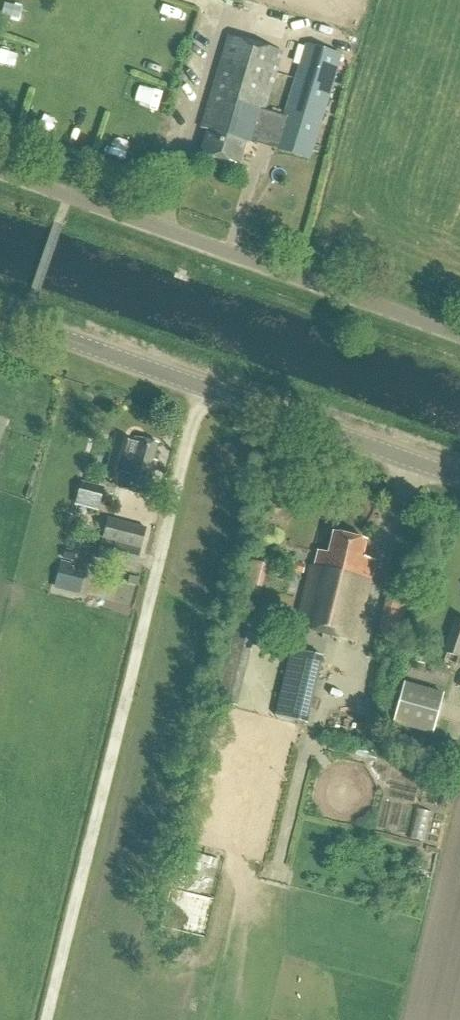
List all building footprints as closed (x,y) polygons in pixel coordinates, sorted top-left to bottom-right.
[(202,130),(208,132),(202,156),(239,166),(247,143),(256,145),(256,144),(311,162),(336,77),(342,58),(305,47),(284,118),(267,113),(284,53),(229,37),(202,130)] [(133,440),(124,438),(120,437),(114,458),(126,461),(124,468),(129,469),(125,485),(131,487),(151,492),(156,475),(155,474),(151,473),(152,469),(155,469),(158,460),(155,459),(159,443),(137,437),(137,439),(136,442),(132,441),(133,440)] [(83,485),(77,507),(97,513),(103,491),(83,485)] [(137,569),(147,529),(107,519),(97,559),(137,569)] [(363,557),(368,541),(335,532),(329,554),(320,552),(316,566),(310,565),(293,628),(355,644),(377,561),(363,557)] [(66,550),(63,558),(71,560),(73,552),(66,550)] [(63,563),(56,590),(79,596),(85,575),(71,571),(73,565),(63,563)] [(303,575),(306,566),(294,563),(292,572),(303,575)] [(456,619),(455,622),(448,644),(444,654),(459,659),(459,621),(456,619)] [(238,708),(253,641),(231,636),(215,702),(238,708)] [(274,717),(304,724),(321,658),(291,650),(274,717)] [(442,696),(402,685),(391,724),(398,726),(404,727),(431,735),(442,696)] [(357,746),(355,755),(370,759),(372,750),(357,746)] [(375,847),(390,851),(397,817),(382,814),(375,847)]
